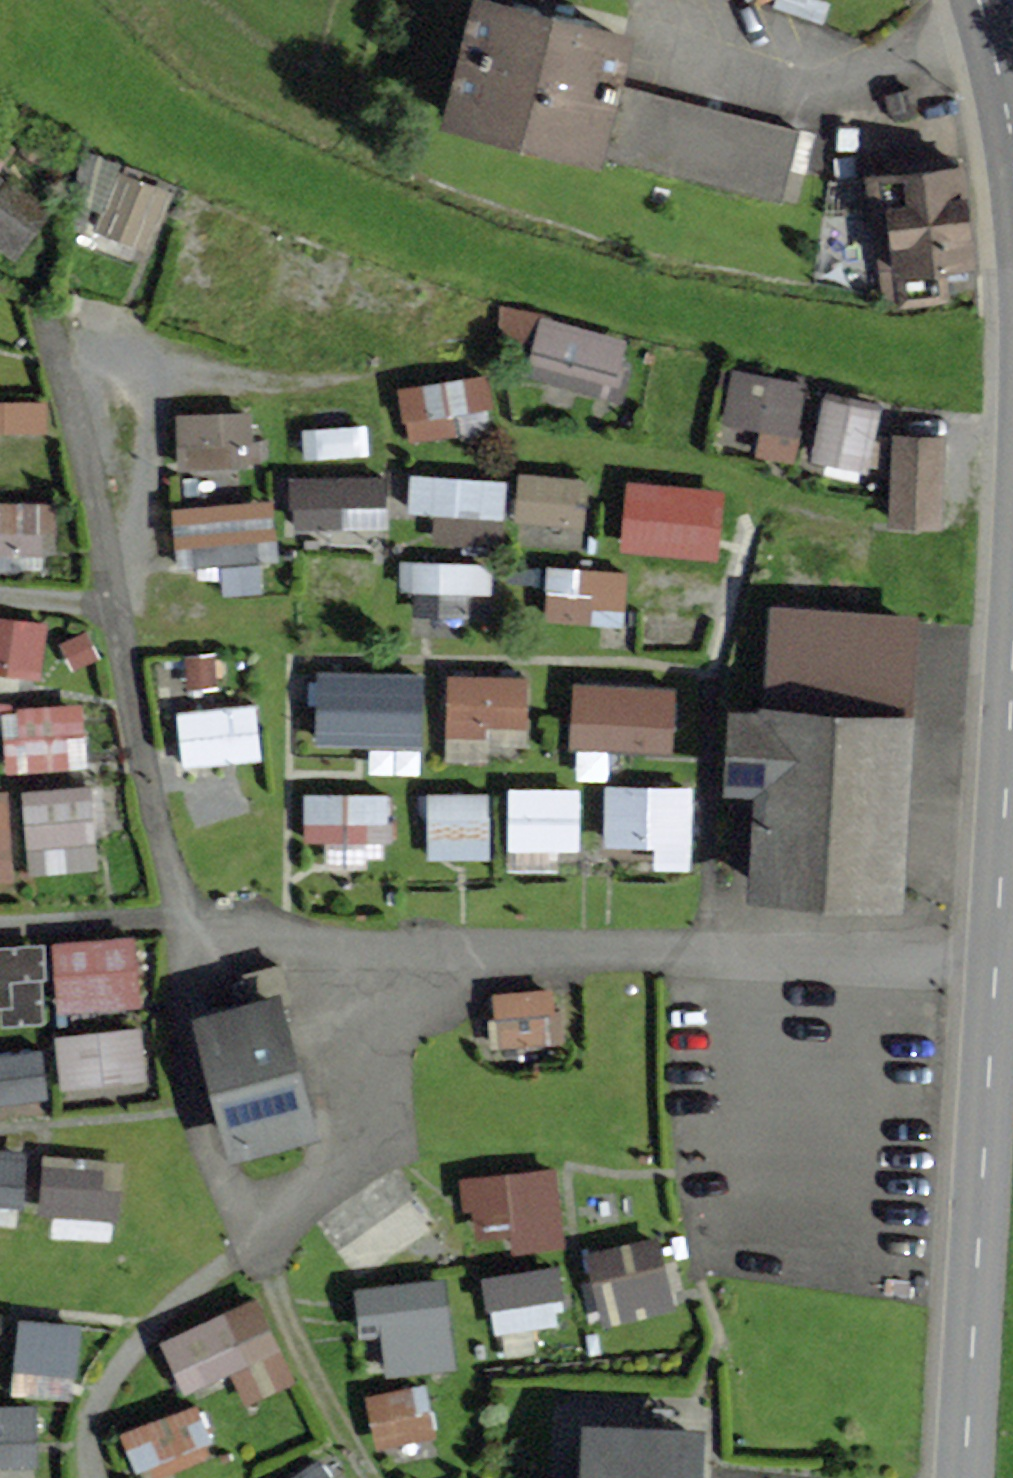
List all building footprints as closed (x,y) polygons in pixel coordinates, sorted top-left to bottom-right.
[(451,0),(436,0),(405,114),(572,159),(604,41),(451,0)] [(795,143),(611,92),(592,162),(775,212),(795,143)] [(155,250),(182,186),(112,157),(85,222),(155,250)] [(57,206),(0,160),(0,240),(19,254),(57,206)] [(951,166),(853,176),(864,277),(961,267),(951,166)] [(281,238),(264,297),(328,316),(345,257),(281,238)] [(614,401),(634,342),(543,311),(522,371),(614,401)] [(410,443),(498,426),(486,367),(398,384),(410,443)] [(728,368),(723,419),(762,422),(759,454),(802,457),(808,374),(728,368)] [(51,427),(49,393),(0,396),(0,430),(51,427)] [(811,458),(868,469),(880,404),(823,394),(811,458)] [(258,466),(258,407),(178,407),(178,466),(258,466)] [(893,425),(891,520),(947,522),(948,426),(893,425)] [(294,532),(388,527),(384,468),(291,473),(294,532)] [(521,468),(514,528),(587,535),(593,475),(521,468)] [(412,508),(437,508),(437,535),(506,536),(507,472),(412,471),(412,508)] [(620,546),(719,559),(728,488),(630,474),(620,546)] [(174,501),(177,564),(277,559),(274,496),(174,501)] [(59,498),(0,497),(0,553),(59,554),(59,498)] [(424,558),(426,621),(468,620),(468,588),(494,587),(494,557),(424,558)] [(639,560),(639,613),(714,612),(713,560),(639,560)] [(592,621),(593,602),(628,603),(629,566),(548,562),(546,619),(592,621)] [(47,673),(52,617),(0,612),(0,669),(47,673)] [(316,742),(426,742),(425,665),(315,666),(316,742)] [(530,754),(530,671),(448,671),(448,754),(530,754)] [(572,750),(680,750),(680,679),(572,679),(572,750)] [(76,699),(3,704),(7,774),(81,770),(76,699)] [(182,762),(262,758),(259,701),(179,705),(182,762)] [(889,718),(703,711),(699,791),(741,793),(736,901),(881,906),(889,718)] [(607,780),(605,841),(657,842),(657,867),(692,867),(694,782),(607,780)] [(27,844),(98,841),(95,782),(25,785),(27,844)] [(510,784),(511,847),(582,847),(582,784),(510,784)] [(16,876),(12,787),(0,788),(0,876),(16,876)] [(306,840),(392,842),(393,789),(307,787),(306,840)] [(428,791),(431,858),(494,856),(491,789),(428,791)] [(52,936),(56,1009),(143,1004),(140,931),(52,936)] [(45,1000),(42,938),(0,940),(0,1002),(45,1000)] [(495,1048),(564,1044),(561,984),(491,988),(495,1048)] [(263,1004),(167,1027),(200,1162),(296,1139),(263,1004)] [(63,1102),(153,1097),(149,1026),(59,1031),(63,1102)] [(47,1100),(44,1047),(0,1050),(0,1102),(47,1100)] [(23,1202),(28,1148),(0,1145),(0,1200),(23,1202)] [(46,1155),(45,1212),(123,1214),(125,1157),(46,1155)] [(519,1249),(571,1241),(558,1159),(465,1174),(473,1224),(513,1217),(519,1249)] [(319,1222),(359,1281),(439,1227),(399,1168),(319,1222)] [(602,1320),(679,1305),(663,1230),(587,1246),(602,1320)] [(485,1270),(494,1330),(566,1320),(557,1260),(485,1270)] [(361,1328),(385,1326),(388,1369),(457,1365),(451,1273),(358,1279),(361,1328)] [(245,1402),(297,1385),(268,1295),(164,1328),(184,1391),(236,1375),(245,1402)] [(430,1382),(369,1390),(376,1444),(437,1436),(430,1382)] [(220,1457),(197,1398),(122,1427),(142,1477),(166,1477),(220,1457)] [(36,1399),(0,1401),(0,1477),(40,1477),(36,1399)] [(551,1424),(549,1477),(675,1477),(677,1430),(551,1424)] [(280,1477),(340,1477),(323,1451),(280,1477)]
